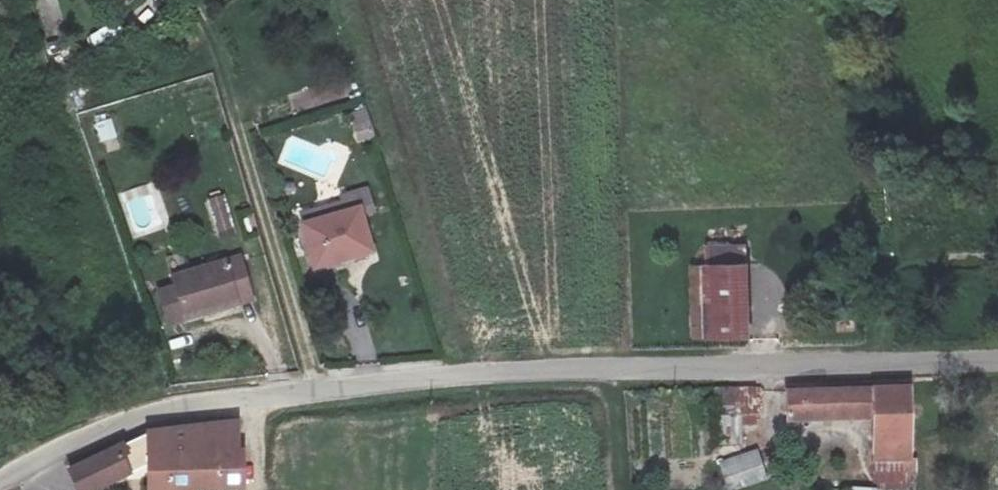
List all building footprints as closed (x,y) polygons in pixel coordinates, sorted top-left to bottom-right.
[(120,11),(132,0),(110,0),(120,11)] [(351,123),(357,143),(374,135),(368,118),(351,123)] [(95,125),(102,143),(117,138),(110,119),(95,125)] [(207,200),(216,233),(233,226),(224,195),(207,200)] [(357,207),(300,225),(313,269),(371,251),(357,207)] [(705,222),(705,265),(746,264),(744,221),(705,222)] [(172,276),(186,322),(252,298),(239,255),(172,276)] [(705,265),(707,336),(749,335),(746,264),(705,265)] [(691,337),(707,336),(705,265),(689,266),(691,337)] [(907,385),(787,387),(788,421),(873,418),(873,462),(909,461),(907,385)] [(758,423),(756,388),(713,389),(715,443),(719,443),(719,451),(739,450),(740,443),(742,442),(743,423),(758,423)] [(164,422),(150,432),(69,468),(77,489),(89,489),(148,466),(149,489),(177,489),(193,489),(164,422)] [(230,424),(164,422),(193,489),(240,487),(238,447),(231,448),(230,424)] [(717,462),(728,489),(732,489),(767,478),(756,448),(717,462)] [(910,489),(909,461),(873,462),(873,484),(878,483),(878,488),(910,489)]
